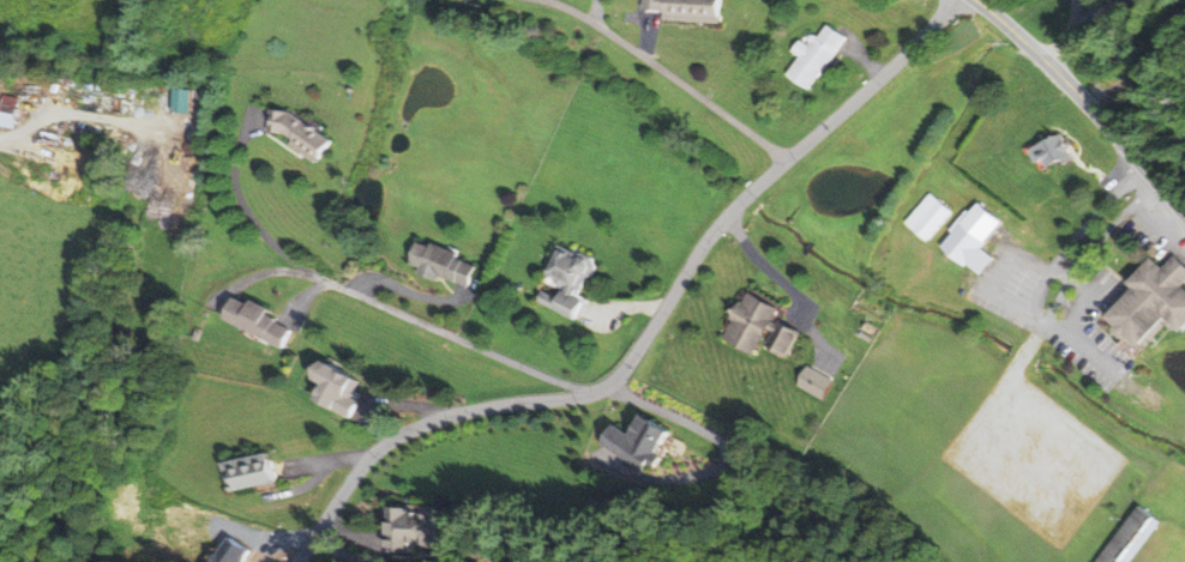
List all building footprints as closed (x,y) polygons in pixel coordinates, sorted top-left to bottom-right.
[(640,20),(718,22),(718,0),(641,0),(640,20)] [(814,40),(803,33),(789,55),(795,58),(782,78),(807,94),(842,40),(822,27),(814,40)] [(8,99),(0,100),(0,129),(12,127),(8,99)] [(331,143),(273,109),(259,133),(316,167),(331,143)] [(1024,153),(1037,176),(1068,158),(1056,135),(1024,153)] [(902,223),(924,244),(951,217),(930,196),(902,223)] [(991,261),(978,250),(999,225),(976,204),(938,248),(974,280),(991,261)] [(415,273),(466,290),(475,264),(413,243),(405,265),(417,269),(415,273)] [(568,319),(592,262),(553,246),(536,287),(537,288),(531,304),(568,319)] [(1156,264),(1184,290),(1184,323),(1180,328),(1165,314),(1136,345),(1106,316),(1156,264)] [(717,344),(748,357),(752,348),(784,361),(796,333),(769,322),(774,309),(737,294),(717,344)] [(227,298),(217,322),(282,351),(293,328),(227,298)] [(356,382),(310,363),(303,381),(314,385),(307,404),(350,421),(357,403),(349,400),(356,382)] [(649,472),(668,433),(632,416),(624,433),(606,424),(596,446),(649,472)] [(270,453),(218,464),(225,495),(277,484),(270,453)] [(1131,507),(1094,561),(1126,561),(1153,522),(1131,507)] [(386,555),(433,555),(434,508),(387,508),(386,555)]
